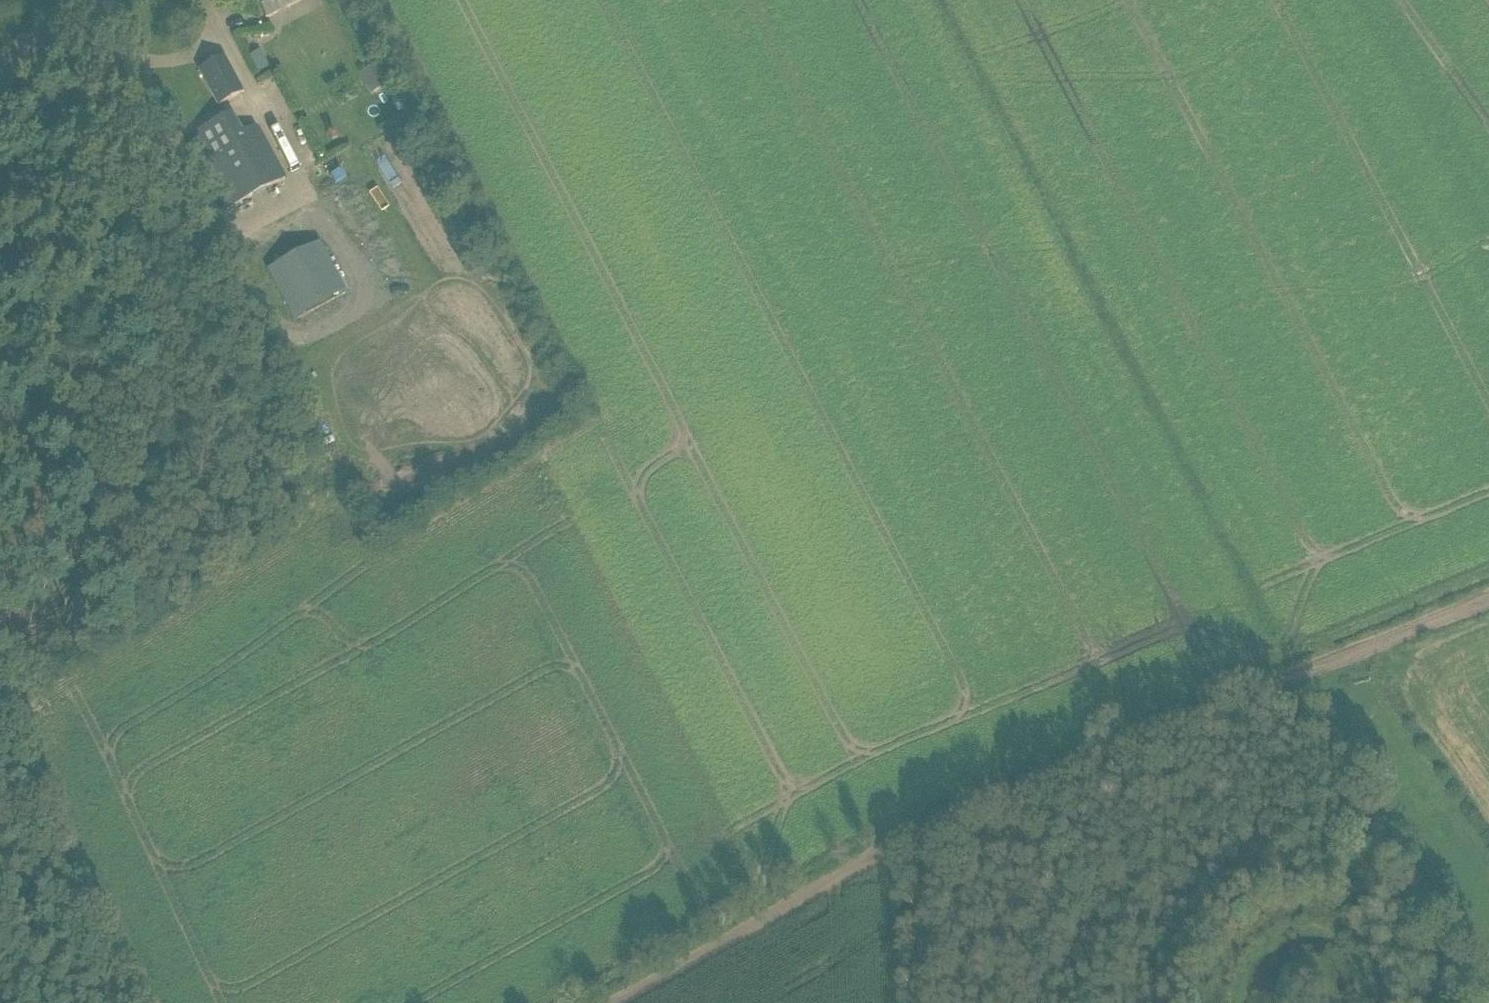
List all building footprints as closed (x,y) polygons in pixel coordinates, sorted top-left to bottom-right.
[(264,15),(266,18),(300,0),(256,0),(264,15)] [(243,92),(223,56),(198,69),(217,105),(243,92)] [(363,63),(347,68),(354,88),(369,83),(363,63)] [(195,133),(234,205),(284,178),(256,125),(241,133),(231,113),(195,133)] [(350,232),(338,238),(344,251),(356,245),(350,232)]
